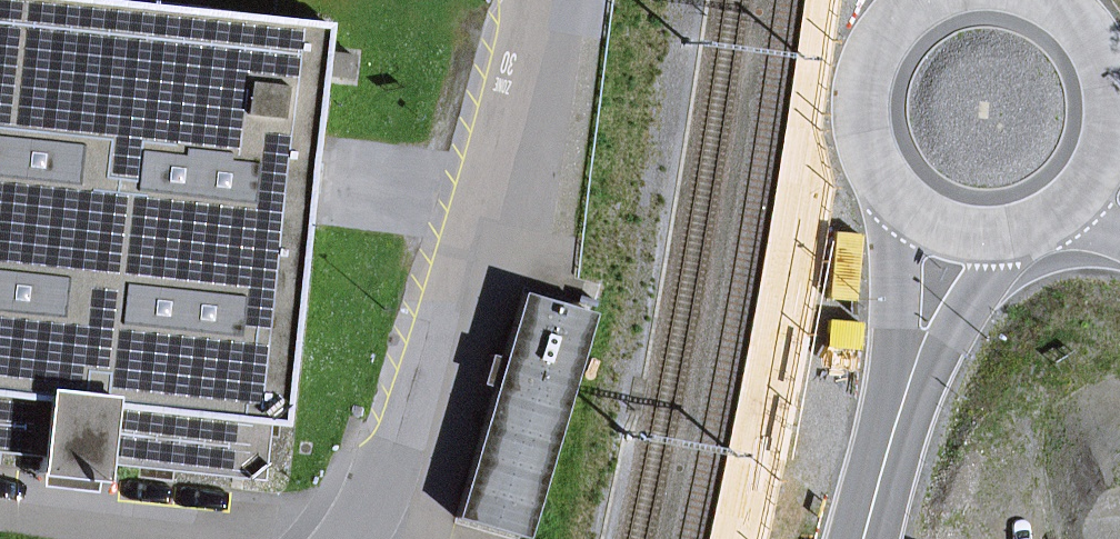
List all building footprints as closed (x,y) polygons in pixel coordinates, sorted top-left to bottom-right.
[(281,424),(303,217),(324,26),(82,0),(0,0),(0,450),(41,455),(39,472),(74,476),(97,478),(99,461),(258,478),(264,422),(281,424)] [(352,79),(354,57),(324,53),(321,75),(352,79)] [(458,518),(525,538),(592,314),(522,293),(456,518),(458,518)]
